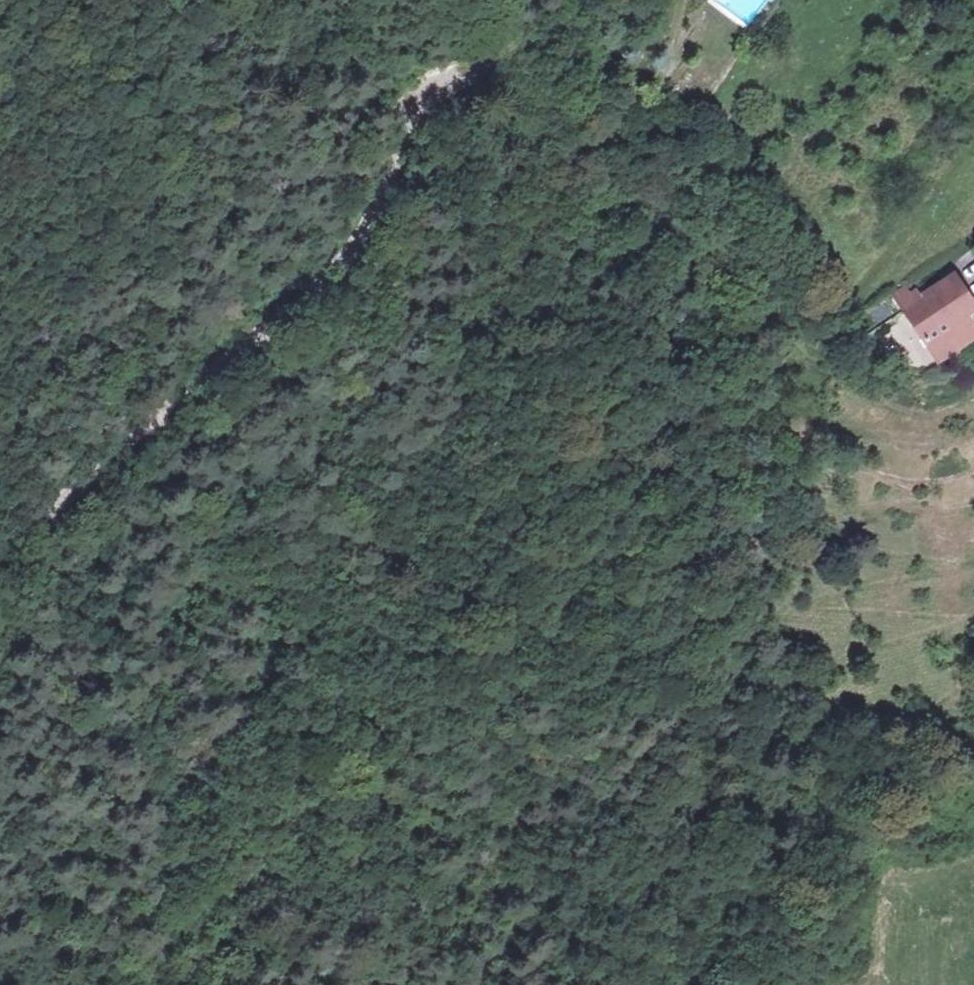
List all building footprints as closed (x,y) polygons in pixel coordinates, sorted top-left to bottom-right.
[(958,316),(967,311),(949,281),(911,304),(902,290),(889,298),(929,365),(972,339),(958,316)]
